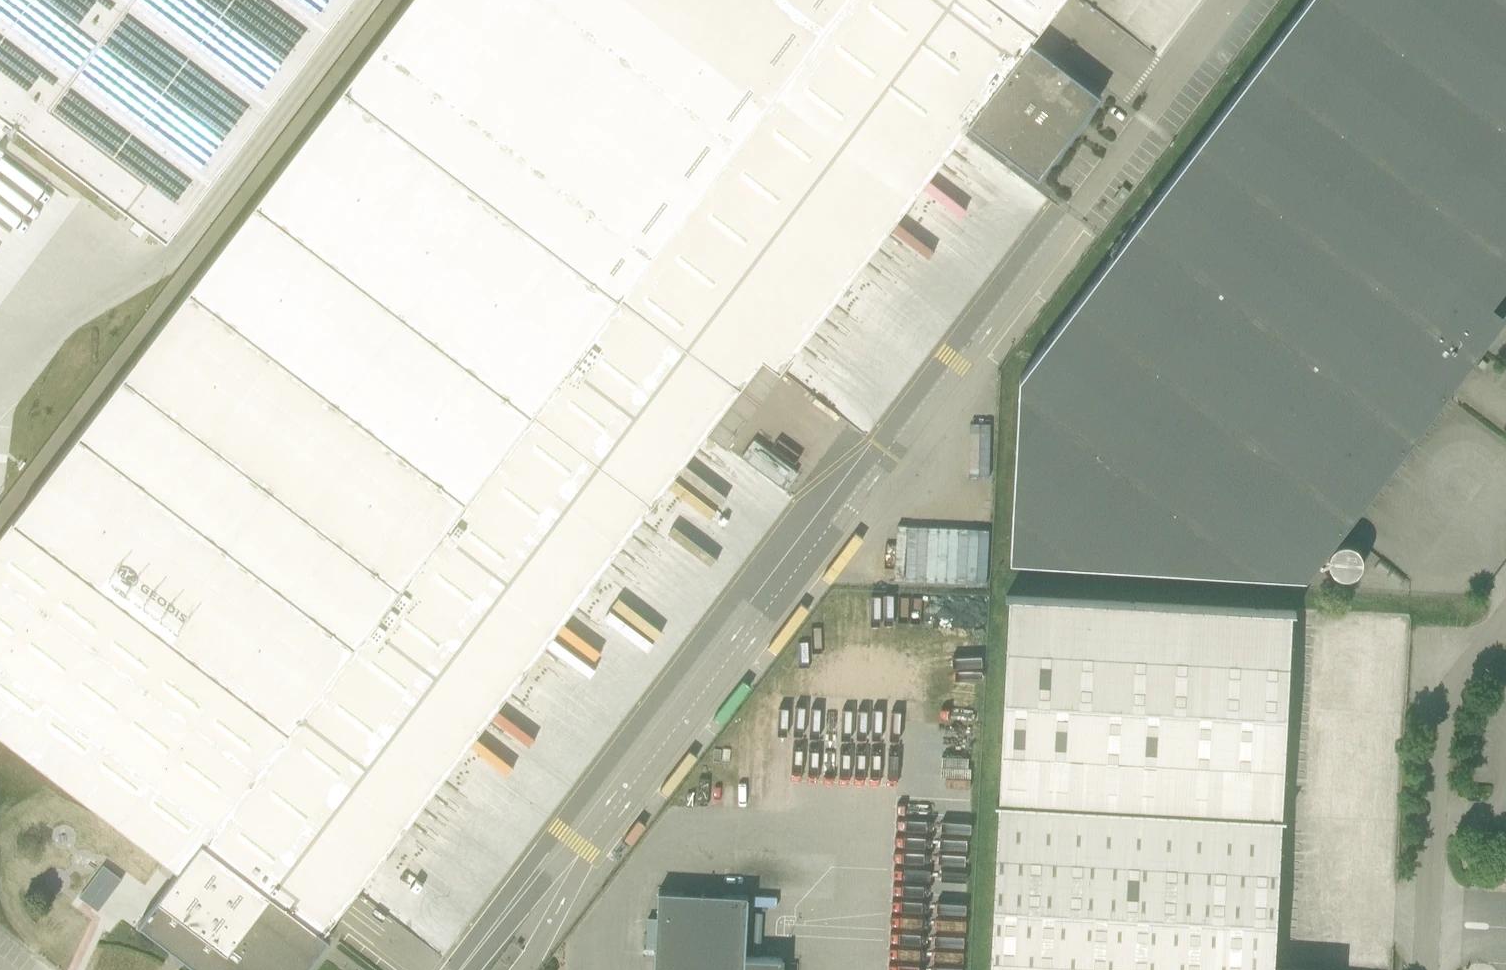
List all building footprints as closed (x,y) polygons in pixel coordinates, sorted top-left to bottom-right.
[(14,117),(169,235),(348,0),(0,0),(0,136),(14,117)] [(740,388),(763,359),(780,372),(963,132),(969,124),(1039,177),(1101,95),(1032,42),(1063,0),(409,0),(344,85),(740,388)] [(1306,576),(1309,573),(1307,571),(1505,309),(1505,0),(1307,0),(1020,376),(1010,559),(1306,576)] [(653,503),(740,388),(344,85),(256,200),(653,503)] [(324,933),(327,929),(457,760),(653,503),(256,200),(0,536),(0,734),(180,871),(140,922),(203,969),(306,969),(331,938),(324,933)] [(987,580),(989,528),(898,525),(897,556),(905,556),(904,577),(987,580)] [(1297,610),(1050,598),(1010,596),(999,800),(1286,816),(1286,815),(1282,815),(1293,611),(1297,611),(1297,610)] [(1274,969),(1282,817),(1286,817),(1286,816),(999,800),(989,969),(1295,969),(1274,969)] [(655,969),(781,969),(782,958),(745,957),(749,895),(659,891),(657,918),(648,918),(647,948),(656,948),(655,969)]
